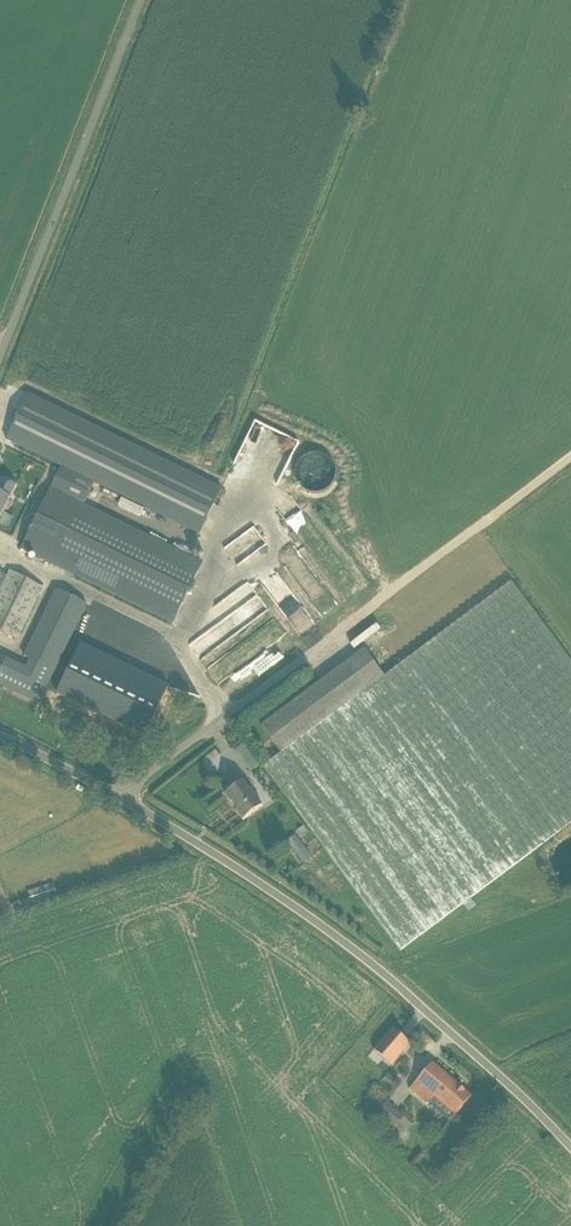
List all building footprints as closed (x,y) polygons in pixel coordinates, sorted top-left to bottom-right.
[(19,551),(172,626),(203,564),(83,505),(96,480),(203,532),(224,488),(31,393),(6,443),(59,469),(19,551)] [(506,541),(502,544),(517,563),(521,560),(506,541)] [(42,589),(8,573),(0,591),(0,631),(18,639),(42,589)] [(385,676),(283,752),(263,767),(399,949),(570,821),(570,664),(511,583),(385,676)] [(249,606),(262,600),(257,589),(244,595),(249,606)] [(55,672),(88,606),(57,591),(23,657),(30,661),(55,672)] [(235,618),(243,632),(252,628),(249,623),(244,625),(235,609),(223,615),(227,622),(235,618)] [(279,646),(291,638),(281,622),(247,644),(270,677),(291,663),(279,646)] [(426,628),(409,638),(413,644),(429,634),(426,628)] [(280,752),(384,675),(366,650),(262,727),(280,752)] [(30,661),(27,667),(7,658),(0,674),(0,686),(40,704),(55,672),(30,661)] [(242,823),(262,807),(242,782),(222,798),(242,823)] [(309,828),(302,833),(309,842),(315,837),(309,828)] [(299,856),(309,850),(302,837),(292,843),(299,856)] [(379,1051),(400,1069),(417,1049),(396,1031),(379,1051)] [(450,1124),(472,1099),(430,1063),(408,1088),(450,1124)] [(390,1105),(382,1118),(402,1130),(410,1117),(390,1105)]
